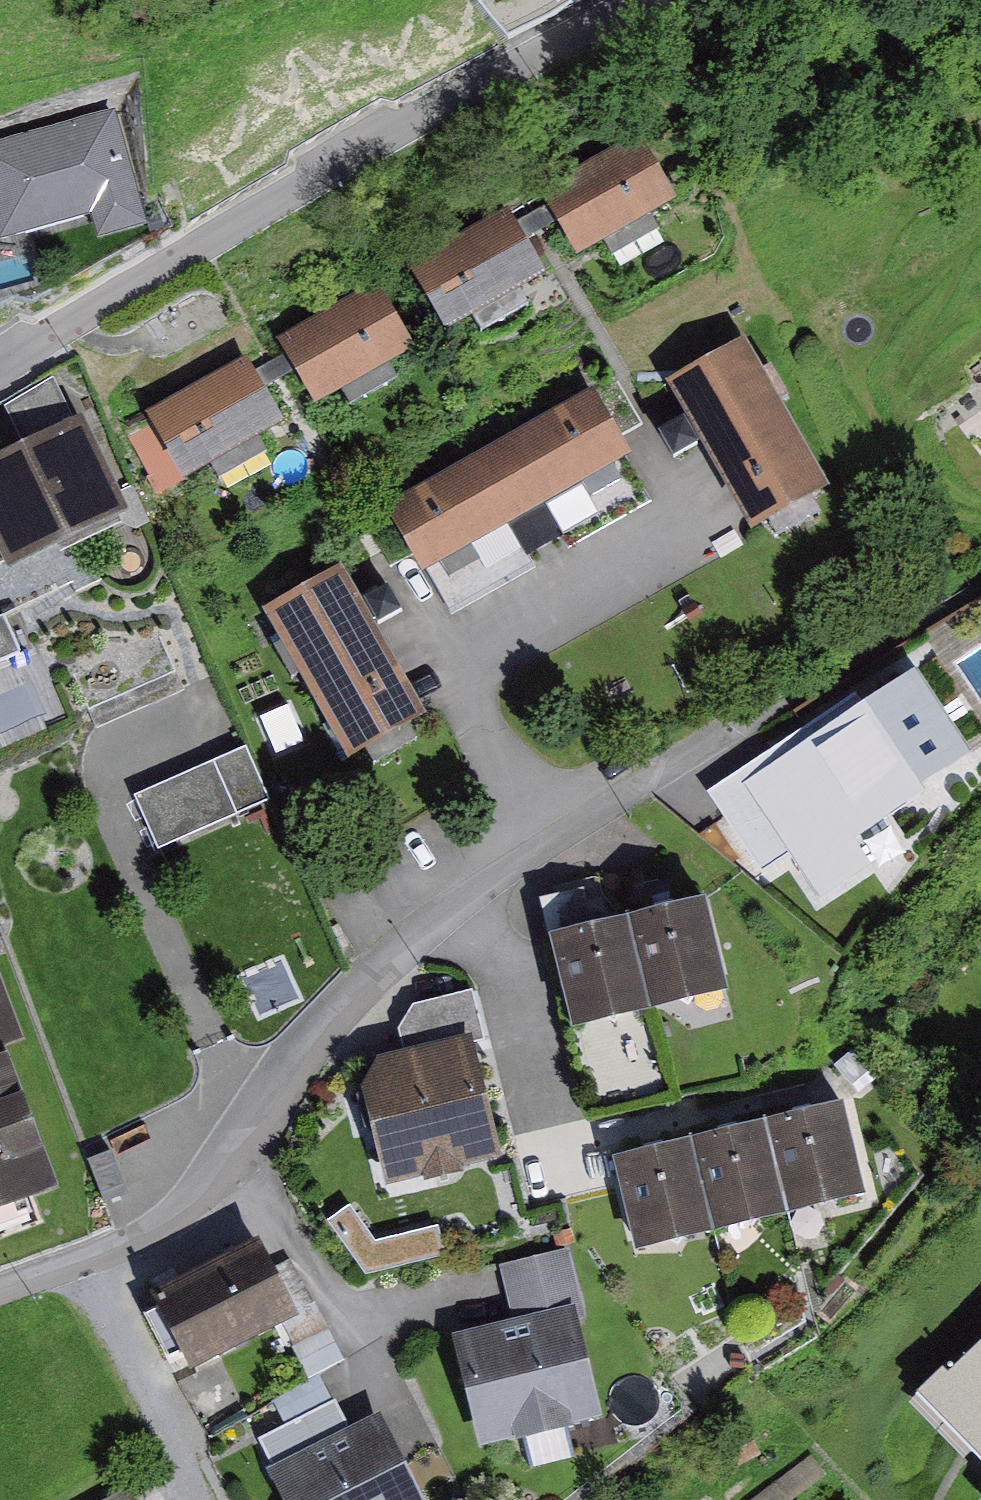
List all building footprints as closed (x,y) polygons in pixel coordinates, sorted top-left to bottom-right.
[(0,147),(0,197),(16,247),(108,218),(116,243),(164,227),(126,108),(0,147)] [(692,193),(656,133),(567,186),(603,246),(692,193)] [(555,266),(520,206),(430,258),(466,319),(555,266)] [(427,344),(391,283),(302,336),(338,397),(427,344)] [(758,337),(686,381),(771,518),(843,474),(758,337)] [(296,418),(260,357),(171,410),(207,470),(296,418)] [(650,444),(612,382),(402,511),(440,573),(650,444)] [(82,412),(0,452),(0,572),(130,509),(82,412)] [(356,568),(284,612),(368,750),(440,706),(356,568)] [(23,654),(6,617),(0,620),(0,664),(23,654)] [(933,662),(728,801),(774,867),(802,848),(822,877),(980,768),(980,732),(933,662)] [(220,760),(137,794),(157,843),(240,809),(220,760)] [(718,890),(643,910),(669,1005),(744,985),(718,890)] [(643,910),(568,930),(593,1025),(669,1005),(643,910)] [(79,1184),(23,1050),(34,1046),(0,964),(0,1217),(79,1184)] [(483,1040),(387,1062),(410,1164),(506,1142),(483,1040)] [(870,1097),(791,1117),(813,1206),(892,1187),(870,1097)] [(791,1117),(712,1136),(734,1226),(813,1206),(791,1117)] [(712,1136),(633,1156),(655,1245),(734,1226),(712,1136)] [(309,1313),(265,1236),(173,1289),(218,1365),(309,1313)] [(529,1320),(596,1304),(582,1247),(515,1263),(529,1320)] [(529,1320),(466,1334),(492,1442),(621,1412),(596,1304),(529,1320)] [(934,1385),(980,1436),(980,1342),(934,1385)] [(392,1415),(291,1476),(306,1499),(444,1499),(392,1415)]
